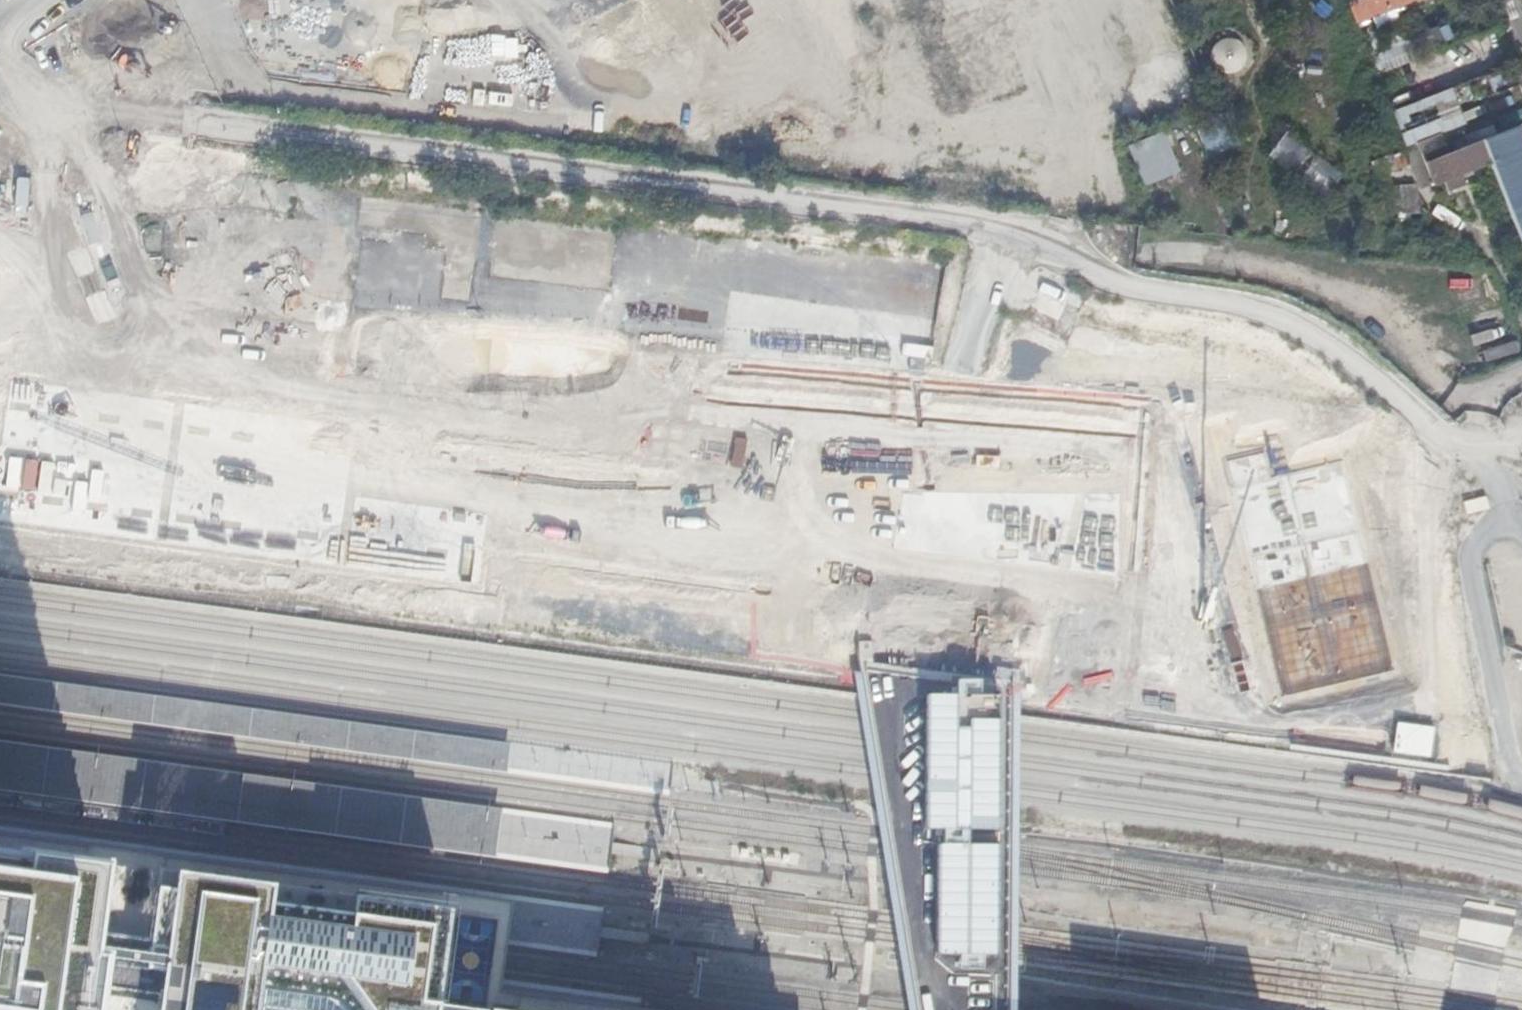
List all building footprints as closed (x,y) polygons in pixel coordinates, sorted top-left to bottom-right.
[(1349,4),(1356,23),(1414,0),(1359,0),(1349,4)] [(1216,45),(1213,49),(1211,55),(1211,60),(1213,66),(1216,70),(1221,73),(1226,75),(1232,75),(1238,73),(1242,69),(1245,64),(1246,58),(1245,52),(1242,47),(1238,43),(1232,40),(1226,40),(1221,42),(1216,45)] [(1519,126),(1480,141),(1489,162),(1521,246),(1521,134),(1519,126)] [(1289,128),(1269,156),(1326,197),(1346,170),(1289,128)] [(1129,147),(1146,188),(1183,173),(1166,132),(1129,147)] [(1489,162),(1480,141),(1448,153),(1440,133),(1416,143),(1432,184),(1442,180),(1446,191),(1464,184),(1460,173),(1489,162)] [(1432,184),(1416,143),(1405,148),(1412,164),(1422,188),(1432,184)] [(1412,164),(1405,148),(1370,162),(1390,212),(1425,212),(1416,184),(1394,185),(1390,173),(1412,164)] [(1397,232),(1403,245),(1412,242),(1407,228),(1397,232)] [(0,672),(0,702),(506,772),(510,741),(0,672)] [(494,855),(501,810),(0,743),(0,789),(494,855)] [(447,914),(156,875),(148,938),(89,930),(97,867),(0,854),(0,1009),(434,1009),(447,914)]
